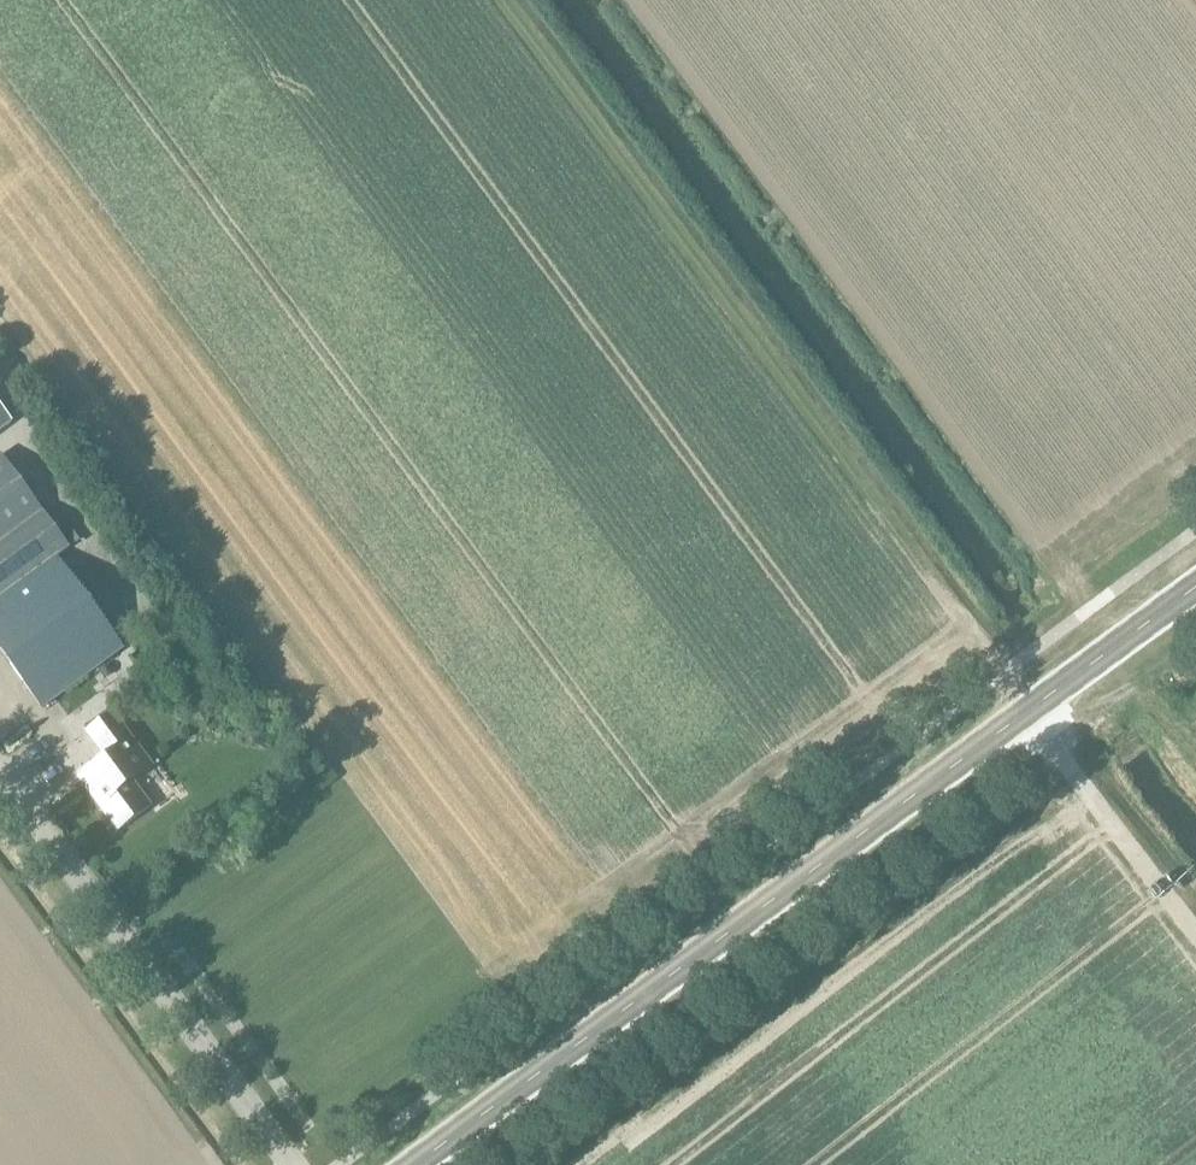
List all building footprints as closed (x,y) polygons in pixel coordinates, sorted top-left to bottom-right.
[(12,424),(0,408),(0,433),(12,424)] [(43,516),(0,458),(0,548),(43,516)] [(55,560),(68,550),(43,516),(0,548),(0,600),(55,560)] [(0,600),(0,654),(41,709),(122,650),(55,560),(0,600)] [(110,620),(114,632),(137,623),(132,611),(110,620)] [(151,807),(130,780),(152,764),(113,713),(86,733),(107,761),(78,782),(116,833),(151,807)] [(1098,731),(1118,743),(1124,731),(1104,720),(1098,731)]
